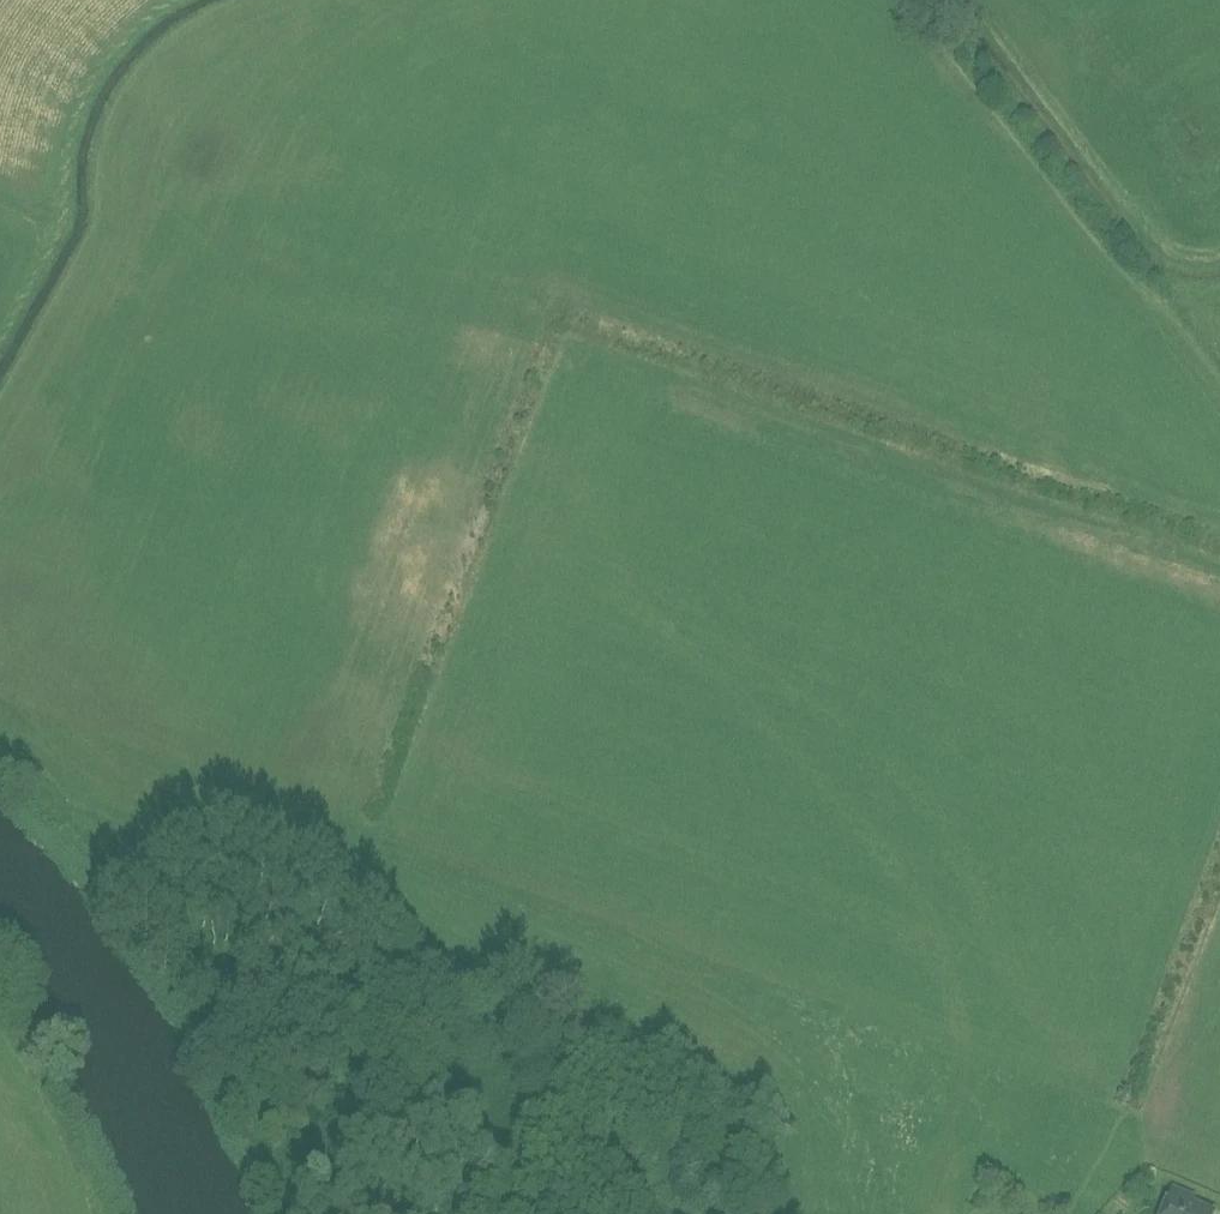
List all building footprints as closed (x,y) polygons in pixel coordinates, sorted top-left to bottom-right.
[(1173,1189),(1163,1213),(1215,1213),(1191,1204),(1194,1197),(1173,1189)]
